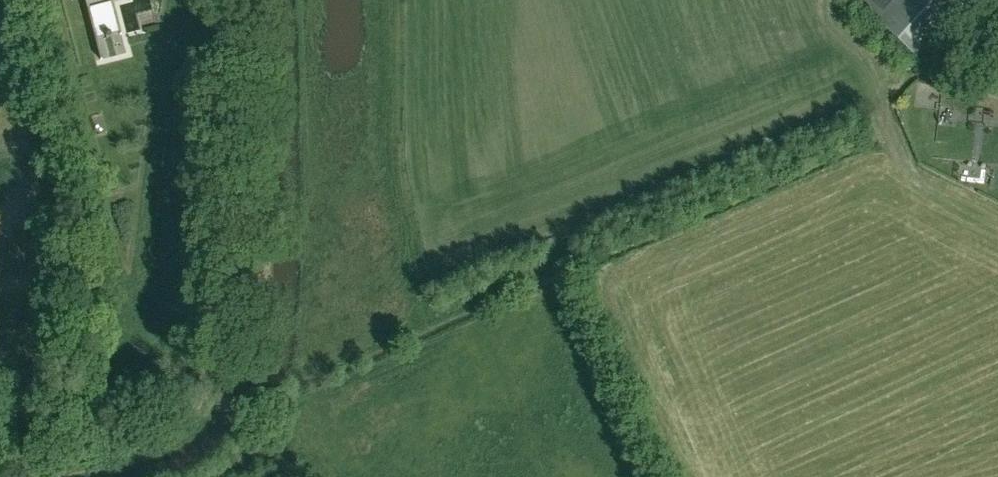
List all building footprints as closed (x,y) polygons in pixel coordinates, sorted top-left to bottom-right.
[(95,39),(105,37),(106,38),(112,37),(111,35),(120,33),(120,35),(122,34),(113,0),(85,0),(95,39)] [(858,5),(917,59),(971,0),(862,0),(858,5)]
